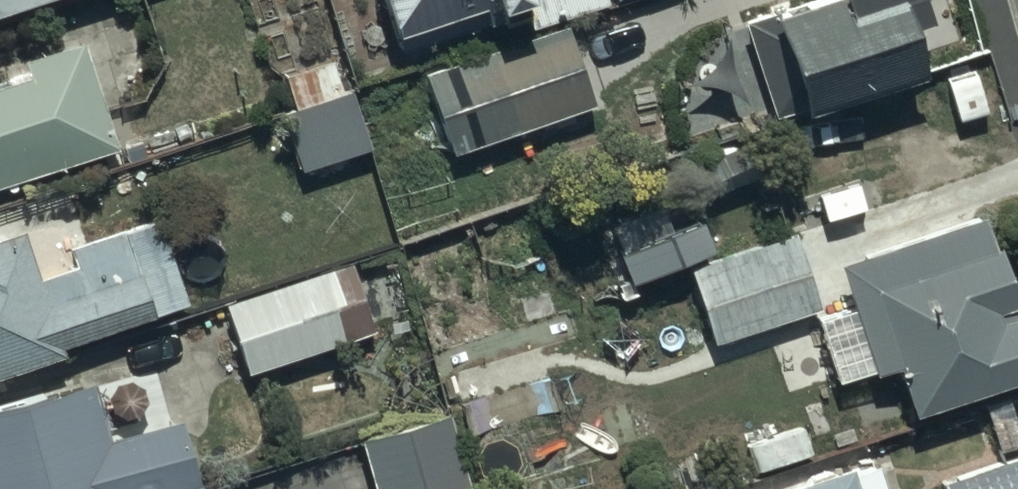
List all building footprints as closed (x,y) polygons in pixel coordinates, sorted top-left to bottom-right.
[(31,0),(0,0),(0,11),(31,0)] [(402,45),(523,6),(530,25),(608,0),(387,0),(402,45)] [(911,0),(811,0),(762,19),(800,116),(915,71),(896,22),(916,14),(911,0)] [(563,20),(419,68),(446,152),(591,104),(563,20)] [(112,148),(77,40),(19,59),(23,71),(0,79),(0,183),(112,148)] [(341,92),(330,57),(279,73),(291,111),(280,115),(297,169),(368,147),(350,89),(341,92)] [(831,259),(868,373),(890,367),(905,414),(1017,374),(1017,336),(978,216),(831,259)] [(68,351),(65,342),(181,304),(154,218),(67,246),(72,262),(35,274),(20,226),(0,232),(0,373),(68,351)] [(684,264),(710,342),(814,306),(788,231),(684,264)] [(344,261),(219,302),(241,372),(367,332),(344,261)] [(86,381),(0,404),(0,488),(170,488),(194,482),(173,417),(105,439),(86,381)] [(354,437),(369,488),(467,488),(445,412),(354,437)] [(940,481),(943,488),(1017,488),(1017,455),(940,481)] [(875,467),(848,475),(845,464),(770,488),(882,488),(875,467)]
